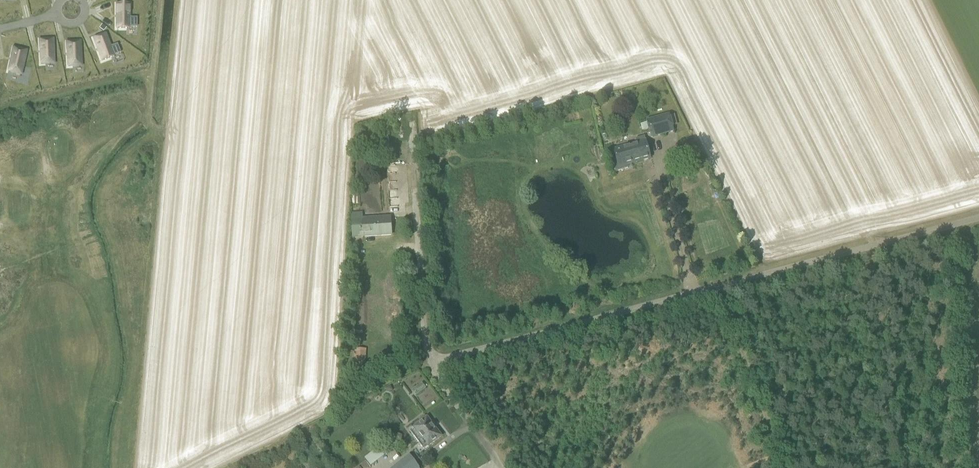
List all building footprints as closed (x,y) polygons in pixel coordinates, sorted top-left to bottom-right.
[(116,17),(116,28),(117,28),(129,28),(129,27),(136,27),(136,18),(129,18),(129,17),(129,4),(116,4),(116,17)] [(105,34),(93,38),(98,50),(102,60),(102,61),(114,57),(114,55),(120,53),(117,44),(110,47),(110,46),(105,34)] [(53,39),(40,40),(41,64),(54,63),(53,39)] [(80,41),(67,42),(68,66),(81,66),(80,41)] [(14,48),(8,71),(21,74),(26,51),(14,48)] [(646,120),(651,137),(674,131),(669,114),(646,120)] [(628,168),(627,164),(650,158),(648,148),(645,139),(644,137),(635,140),(636,143),(623,147),(614,150),(616,158),(613,159),(616,171),(628,168)] [(691,166),(690,159),(679,160),(680,167),(691,166)] [(362,237),(364,237),(391,235),(390,217),(361,219),(361,215),(351,216),(352,232),(360,231),(360,238),(362,237)] [(355,348),(354,361),(365,362),(366,349),(355,348)] [(423,382),(412,390),(416,395),(426,388),(423,382)] [(414,427),(410,431),(424,449),(441,436),(427,417),(414,427)] [(371,466),(383,456),(377,448),(364,458),(371,466)] [(393,467),(419,467),(410,455),(393,467)]
